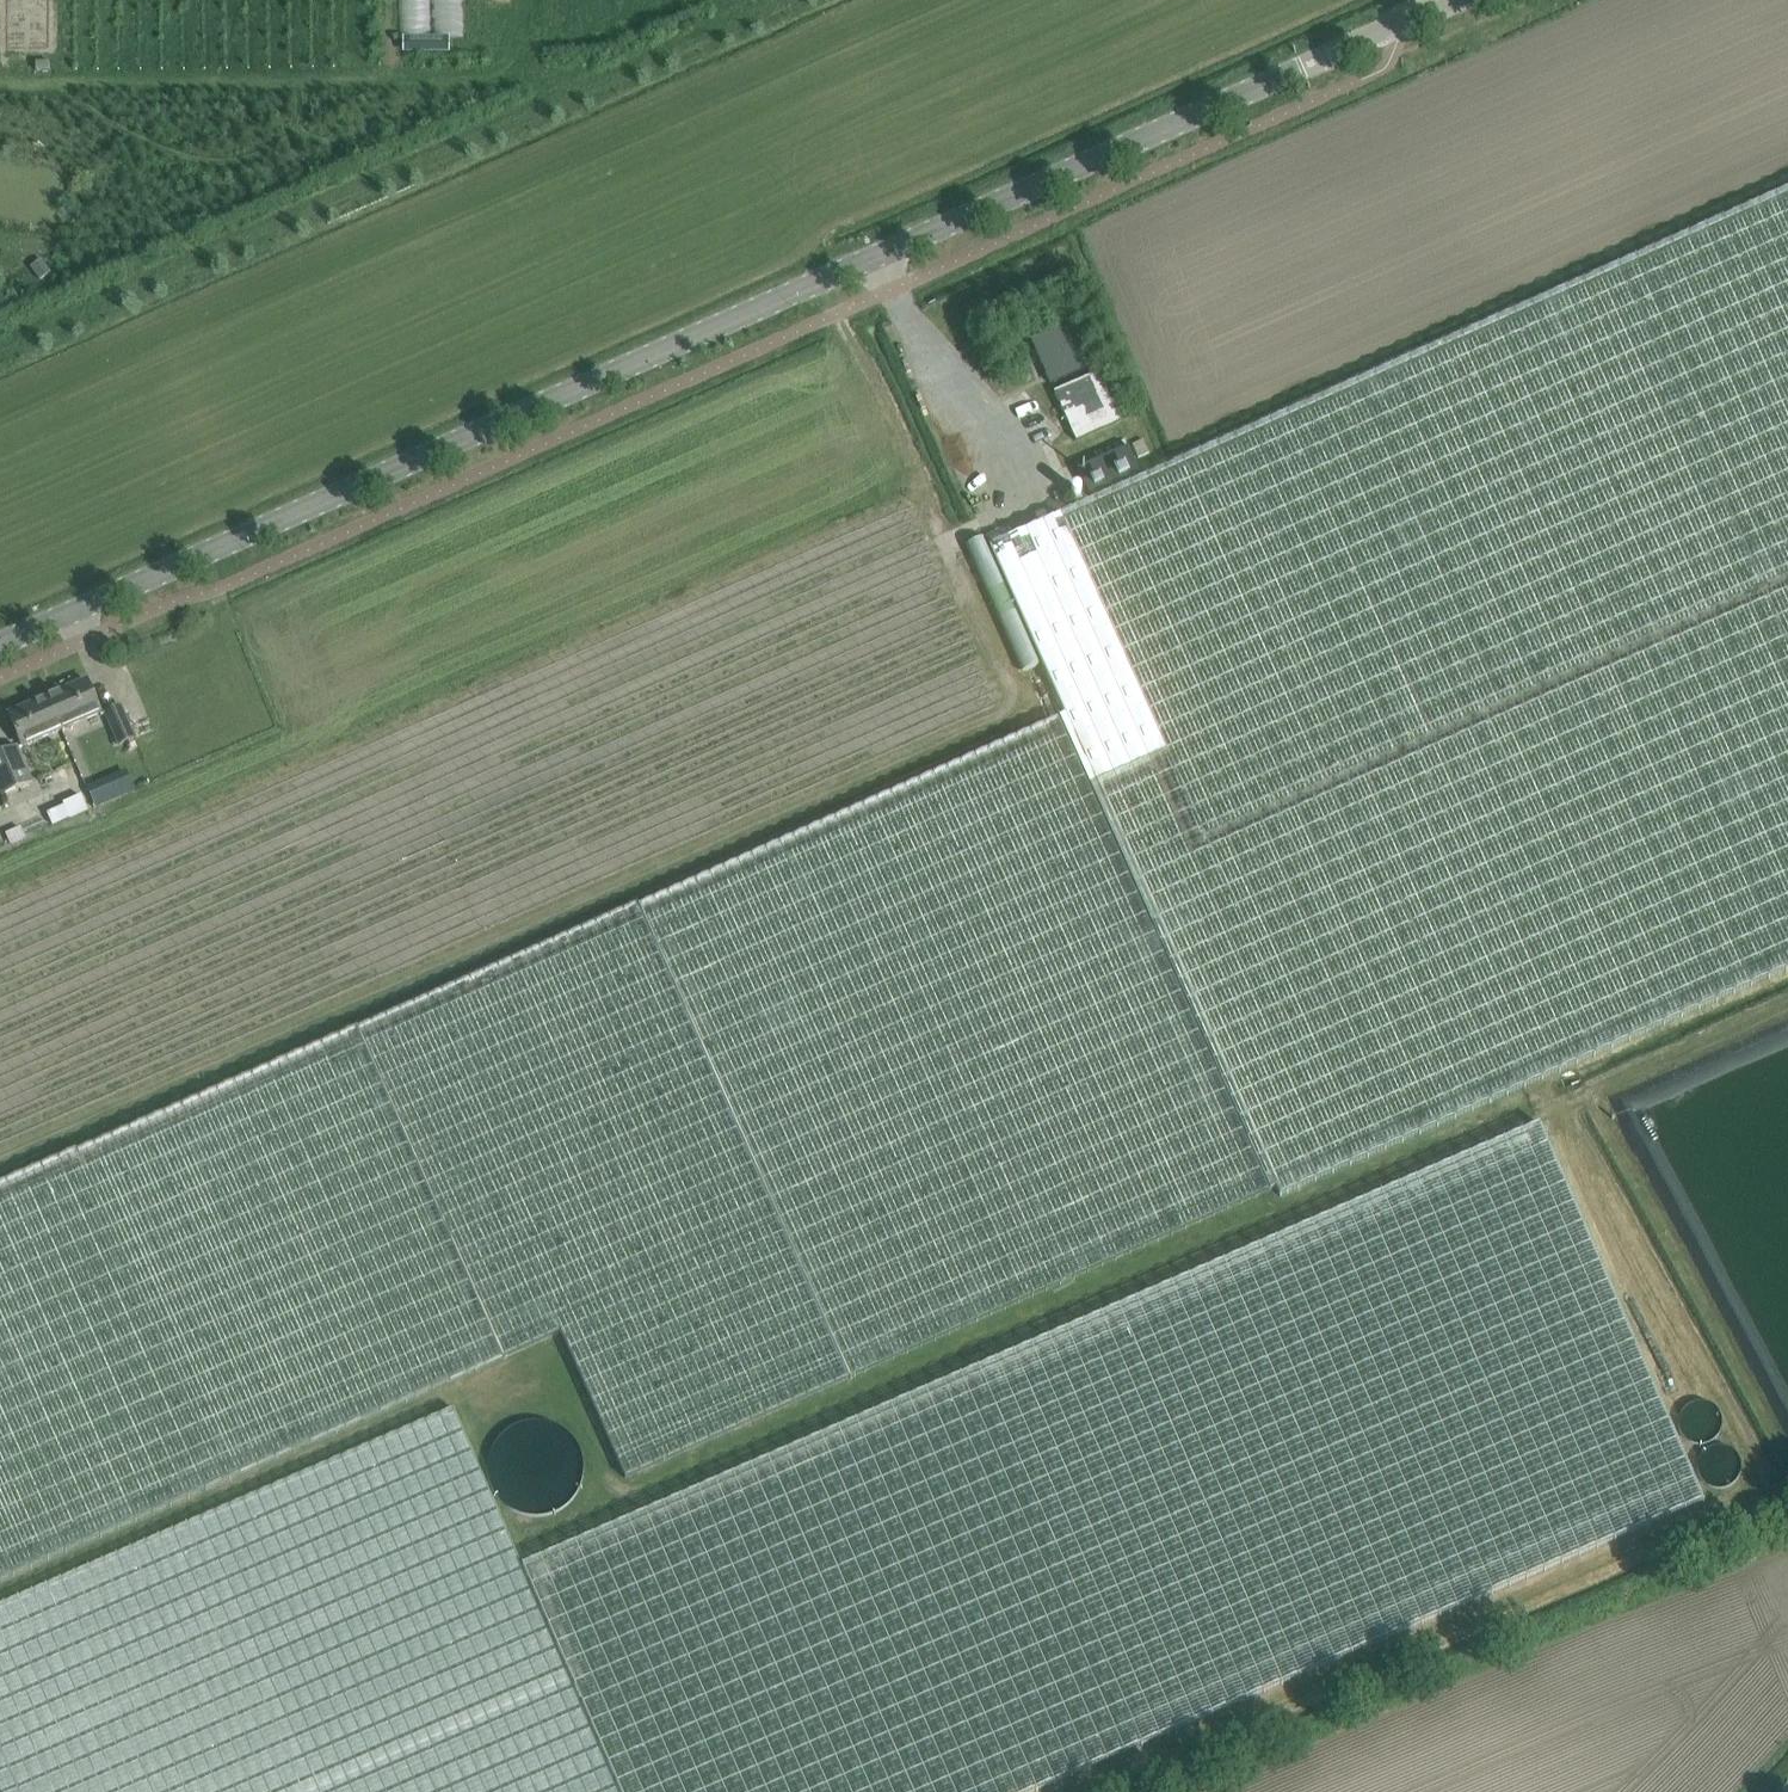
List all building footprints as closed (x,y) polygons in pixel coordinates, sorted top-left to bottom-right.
[(1787,969),(1787,190),(990,547),(1065,715),(639,906),(638,904),(358,1028),(358,1027),(78,1151),(77,1149),(0,1183),(0,1580),(561,1333),(626,1478),(1276,1188),(1280,1196),(1787,969)] [(42,259),(30,267),(40,281),(52,273),(42,259)] [(1073,315),(1029,335),(1050,384),(1095,364),(1073,315)] [(1099,372),(1054,392),(1076,441),(1121,421),(1099,372)] [(1078,469),(1089,496),(1140,473),(1128,447),(1078,469)] [(101,713),(96,702),(87,680),(48,697),(61,729),(101,713)] [(61,729),(48,697),(9,714),(18,736),(23,746),(61,729)] [(134,735),(121,705),(106,712),(118,742),(134,735)] [(33,782),(17,747),(0,755),(0,788),(3,795),(33,782)] [(87,784),(96,806),(116,798),(107,776),(87,784)] [(66,805),(48,813),(54,826),(71,819),(72,820),(96,809),(89,793),(65,803),(66,805)] [(22,828),(7,835),(12,846),(27,839),(22,828)] [(1143,1744),(1704,1501),(1540,1124),(522,1566),(454,1409),(0,1606),(0,1791),(1033,1791),(1143,1744)] [(529,1469),(527,1508),(565,1510),(567,1471),(529,1469)]
